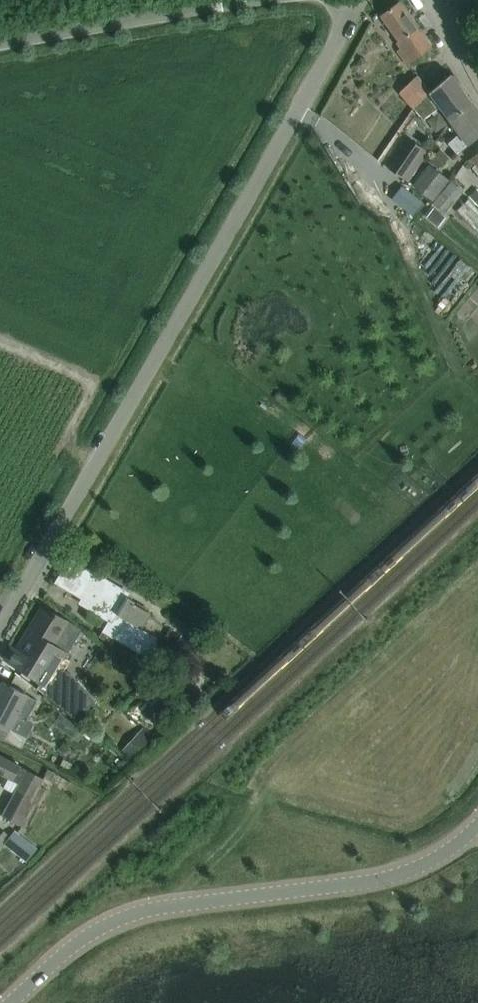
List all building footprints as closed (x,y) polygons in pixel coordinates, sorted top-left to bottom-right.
[(399,2),(380,16),(402,47),(397,51),(406,63),(430,46),(399,2)] [(417,75),(399,92),(412,106),(430,90),(431,88),(418,74),(417,75)] [(449,119),(471,102),(451,74),(412,106),(423,118),(440,106),(449,119)] [(449,119),(459,133),(448,142),(457,153),(477,136),(477,111),(471,102),(449,119)] [(439,111),(427,119),(435,131),(447,123),(439,111)] [(407,180),(428,151),(409,138),(389,167),(407,180)] [(429,164),(413,185),(432,200),(448,179),(429,164)] [(451,180),(433,202),(445,212),(463,190),(451,180)] [(411,215),(422,201),(404,187),(394,201),(411,215)] [(82,565),(82,564),(79,562),(78,563),(71,559),(57,582),(91,603),(88,607),(110,621),(100,637),(111,644),(115,637),(145,655),(155,639),(140,630),(151,613),(139,606),(142,602),(82,565)] [(69,623),(59,617),(42,606),(8,662),(50,686),(70,652),(56,645),(69,623)] [(124,646),(118,654),(136,669),(143,661),(124,646)] [(20,690),(3,681),(0,686),(0,738),(20,749),(27,737),(10,728),(15,717),(26,722),(37,701),(27,695),(28,694),(20,690)] [(144,726),(121,750),(134,763),(157,739),(144,726)] [(20,766),(0,755),(0,772),(13,779),(13,780),(19,783),(2,815),(24,826),(36,804),(40,807),(49,789),(40,785),(44,779),(20,766)] [(0,836),(0,848),(6,853),(11,848),(25,860),(36,847),(16,831),(11,837),(4,832),(0,836)]
